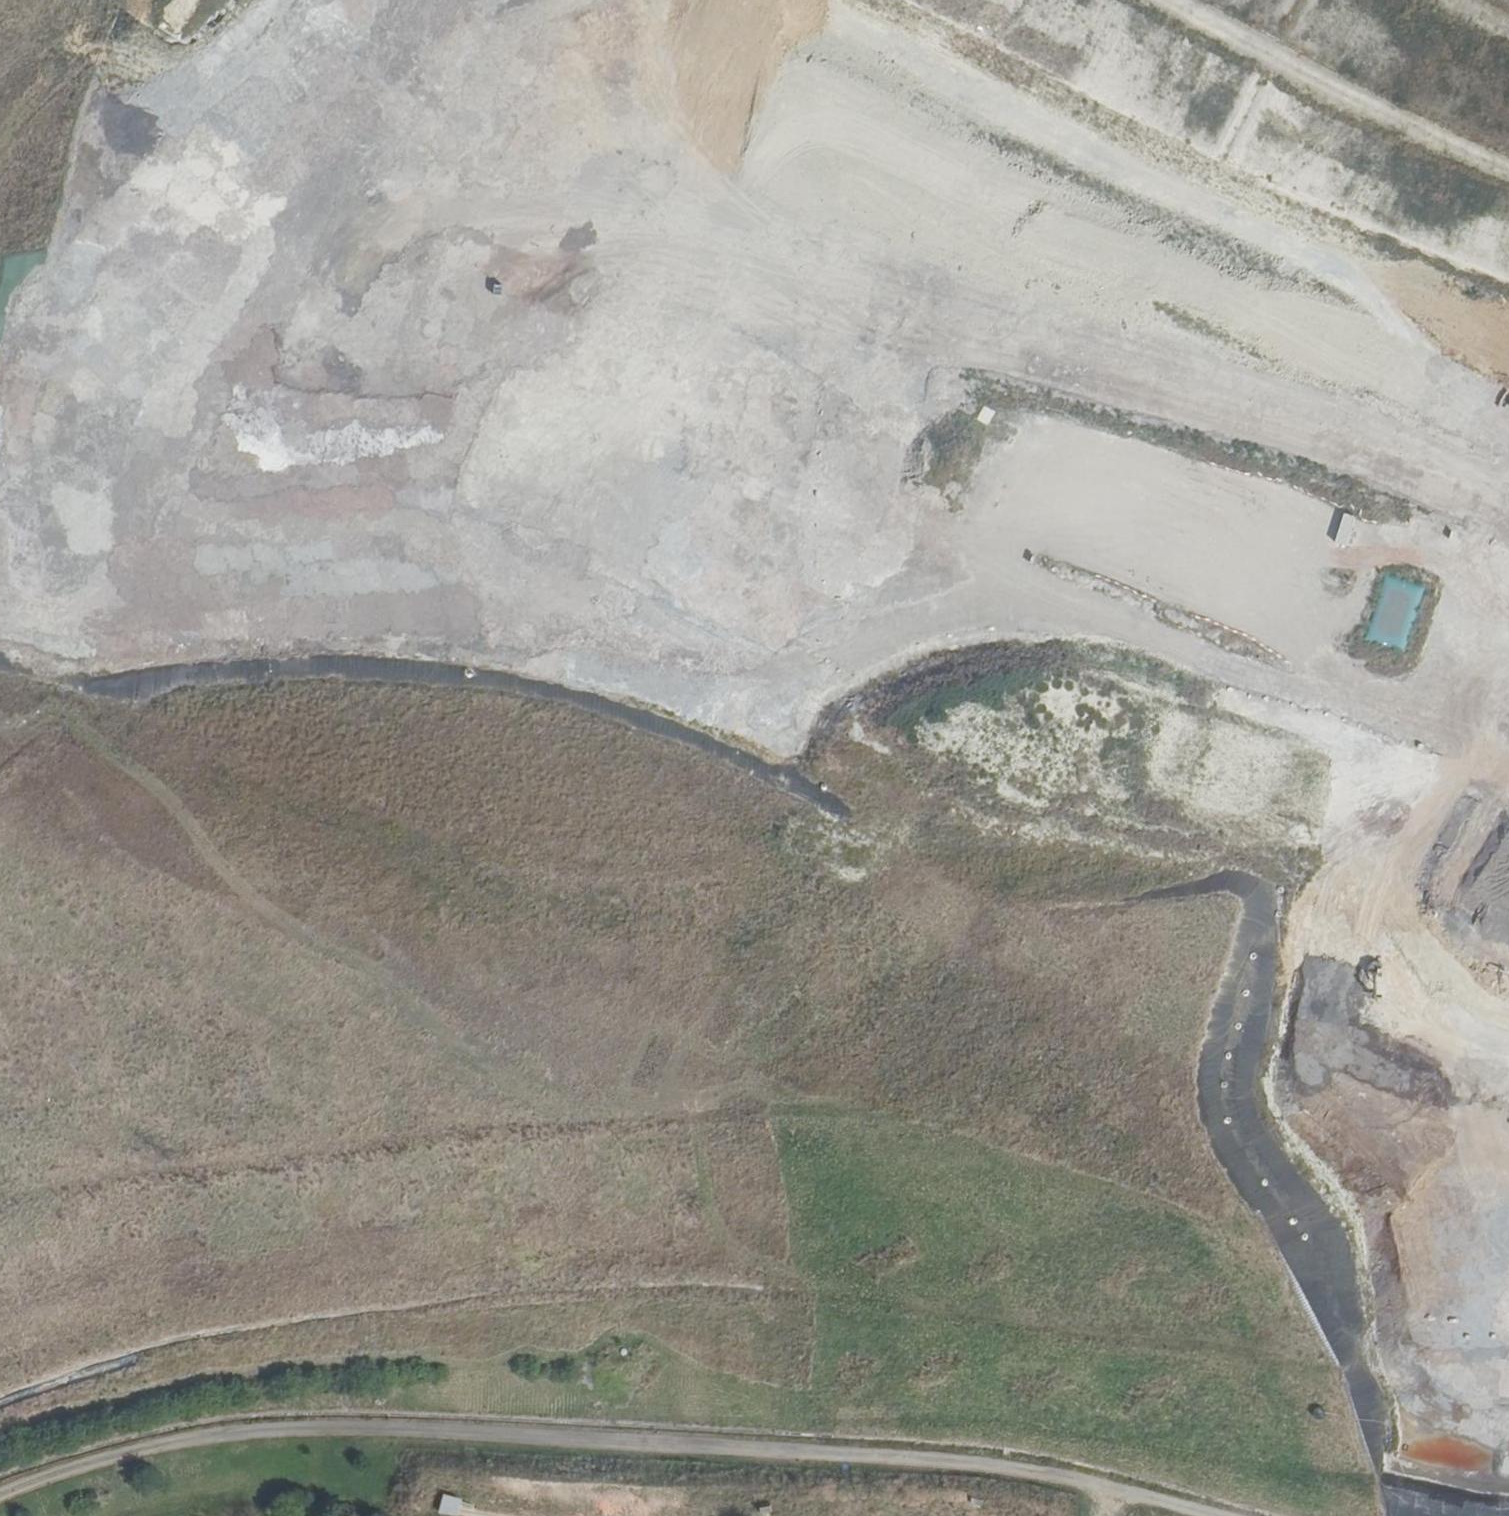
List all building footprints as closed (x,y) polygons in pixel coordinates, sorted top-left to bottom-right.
[(1443,219),(1464,206),(1457,195),(1435,208),(1443,219)] [(1073,547),(1069,558),(1130,584),(1134,573),(1073,547)] [(1383,575),(1363,640),(1404,653),(1424,588),(1383,575)]
